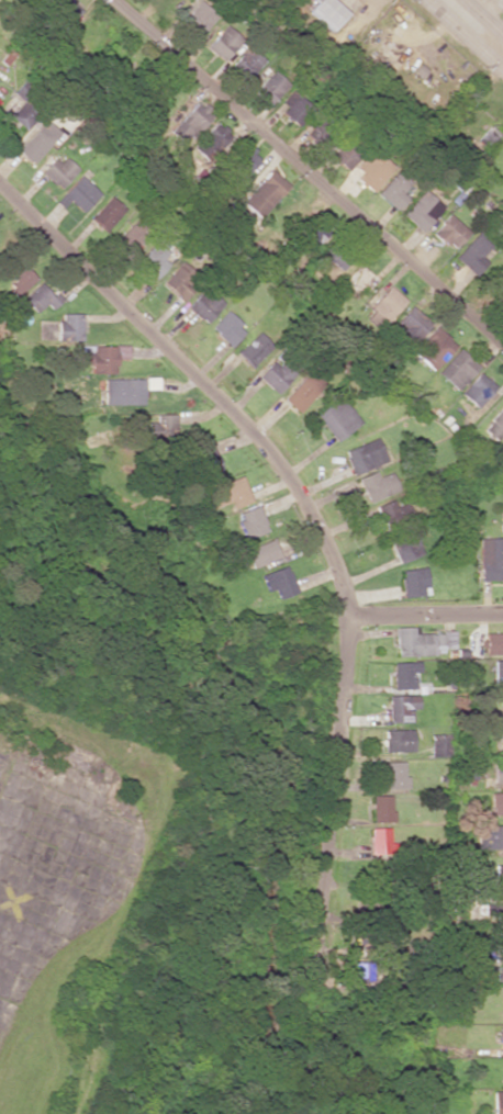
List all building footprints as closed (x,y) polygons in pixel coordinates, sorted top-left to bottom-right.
[(50,8),(68,25),(82,10),(71,0),(57,0),(50,8)] [(198,36),(217,16),(200,0),(181,20),(198,36)] [(334,0),(318,0),(309,10),(331,31),(348,13),(334,0)] [(206,46),(222,61),(242,39),(226,24),(206,46)] [(12,44),(0,60),(0,61),(7,66),(19,49),(12,44)] [(229,66),(245,80),(264,60),(248,46),(229,66)] [(287,85),(274,70),(254,89),(268,104),(287,85)] [(277,106),(298,124),(312,109),(291,90),(277,106)] [(188,134),(193,138),(213,113),(197,100),(171,132),(182,141),(188,134)] [(10,117),(25,128),(37,113),(21,102),(10,117)] [(193,145),(203,156),(229,133),(218,122),(193,145)] [(488,149),(501,134),(490,125),(478,140),(488,149)] [(17,150),(32,164),(53,140),(38,127),(17,150)] [(262,156),(245,142),(230,160),(247,174),(262,156)] [(393,165),(371,149),(351,177),(373,192),(393,165)] [(59,163),(52,156),(38,170),(59,189),(78,168),(65,156),(59,163)] [(289,185),(271,169),(242,201),(259,218),(289,185)] [(376,193),(396,210),(408,197),(402,191),(409,184),(396,171),(376,193)] [(62,193),(82,212),(99,193),(80,175),(62,193)] [(444,207),(425,189),(402,214),(422,232),(444,207)] [(125,210),(110,195),(89,218),(104,232),(125,210)] [(453,250),(469,231),(449,214),(433,233),(453,250)] [(318,249),(327,226),(311,221),(303,244),(318,249)] [(118,236),(130,251),(147,238),(134,223),(118,236)] [(482,256),(492,245),(477,232),(455,257),(474,274),(487,260),(482,256)] [(172,253),(154,240),(137,263),(156,276),(172,253)] [(340,271),(352,257),(333,241),(321,254),(340,271)] [(162,282),(182,301),(202,279),(182,261),(162,282)] [(17,297),(35,277),(21,263),(2,283),(17,297)] [(44,281),(21,297),(32,314),(47,303),(51,309),(59,303),(44,281)] [(406,300),(389,285),(369,307),(373,311),(365,319),(378,331),(406,300)] [(224,303),(208,289),(202,295),(199,293),(186,306),(205,323),(224,303)] [(398,321),(403,325),(395,335),(410,348),(431,322),(410,305),(398,321)] [(210,328),(230,346),(246,329),(226,310),(210,328)] [(81,339),(81,312),(58,313),(58,340),(81,339)] [(456,345),(436,326),(412,351),(432,370),(456,345)] [(273,346),(259,331),(237,352),(250,367),(273,346)] [(80,345),(80,365),(89,364),(89,373),(115,372),(115,358),(128,358),(128,345),(80,345)] [(276,393),(303,364),(284,347),(274,358),(258,376),(276,393)] [(437,373),(457,391),(479,366),(459,348),(437,373)] [(325,384),(311,370),(283,399),(297,413),(325,384)] [(477,408),(496,387),(480,372),(461,393),(477,408)] [(102,379),(103,404),(144,403),(143,389),(158,389),(158,377),(102,379)] [(360,424),(342,395),(315,411),(333,441),(360,424)] [(494,441),(502,433),(502,406),(481,427),(494,441)] [(176,414),(156,413),(156,422),(149,422),(148,439),(175,440),(176,414)] [(344,449),(351,473),(385,463),(378,438),(344,449)] [(202,473),(218,471),(216,445),(199,447),(202,473)] [(377,476),(375,471),(358,476),(366,501),(398,491),(392,472),(377,476)] [(252,501),(242,475),(207,489),(214,508),(230,502),(232,509),(252,501)] [(413,522),(407,502),(395,506),(393,500),(378,504),(386,530),(413,522)] [(244,539),(268,532),(260,505),(236,512),(244,539)] [(422,554),(413,528),(389,537),(399,563),(422,554)] [(481,581),(502,581),(502,537),(480,537),(481,581)] [(251,567),(279,559),(274,539),(245,548),(251,567)] [(280,599),(298,591),(286,564),(261,575),(268,591),(275,588),(280,599)] [(423,586),(428,585),(425,566),(400,571),(405,597),(424,594),(423,586)] [(456,652),(455,632),(418,632),(418,626),(396,626),(397,654),(456,652)] [(486,655),(502,655),(502,632),(485,632),(486,655)] [(494,659),(495,687),(502,687),(502,659),(494,659)] [(393,689),(418,688),(418,661),(392,662),(393,689)] [(418,695),(389,694),(388,722),(411,722),(411,708),(418,709),(418,695)] [(492,726),(492,737),(502,737),(502,726),(492,726)] [(413,729),(383,729),(384,752),(413,751),(413,729)] [(430,757),(450,756),(450,733),(430,734),(430,757)] [(493,759),(494,783),(502,782),(502,759),(493,759)] [(383,788),(408,788),(408,774),(404,774),(404,761),(383,761),(383,788)] [(491,792),(491,814),(502,814),(502,792),(491,792)] [(371,795),(372,822),(392,821),(392,794),(371,795)] [(476,826),(477,849),(502,848),(502,825),(476,826)] [(389,827),(370,827),(371,854),(390,853),(389,827)] [(495,865),(495,886),(502,886),(502,864),(495,865)] [(490,901),(490,920),(502,920),(502,901),(490,901)] [(492,1091),(493,1113),(502,1113),(502,1091),(492,1091)]
